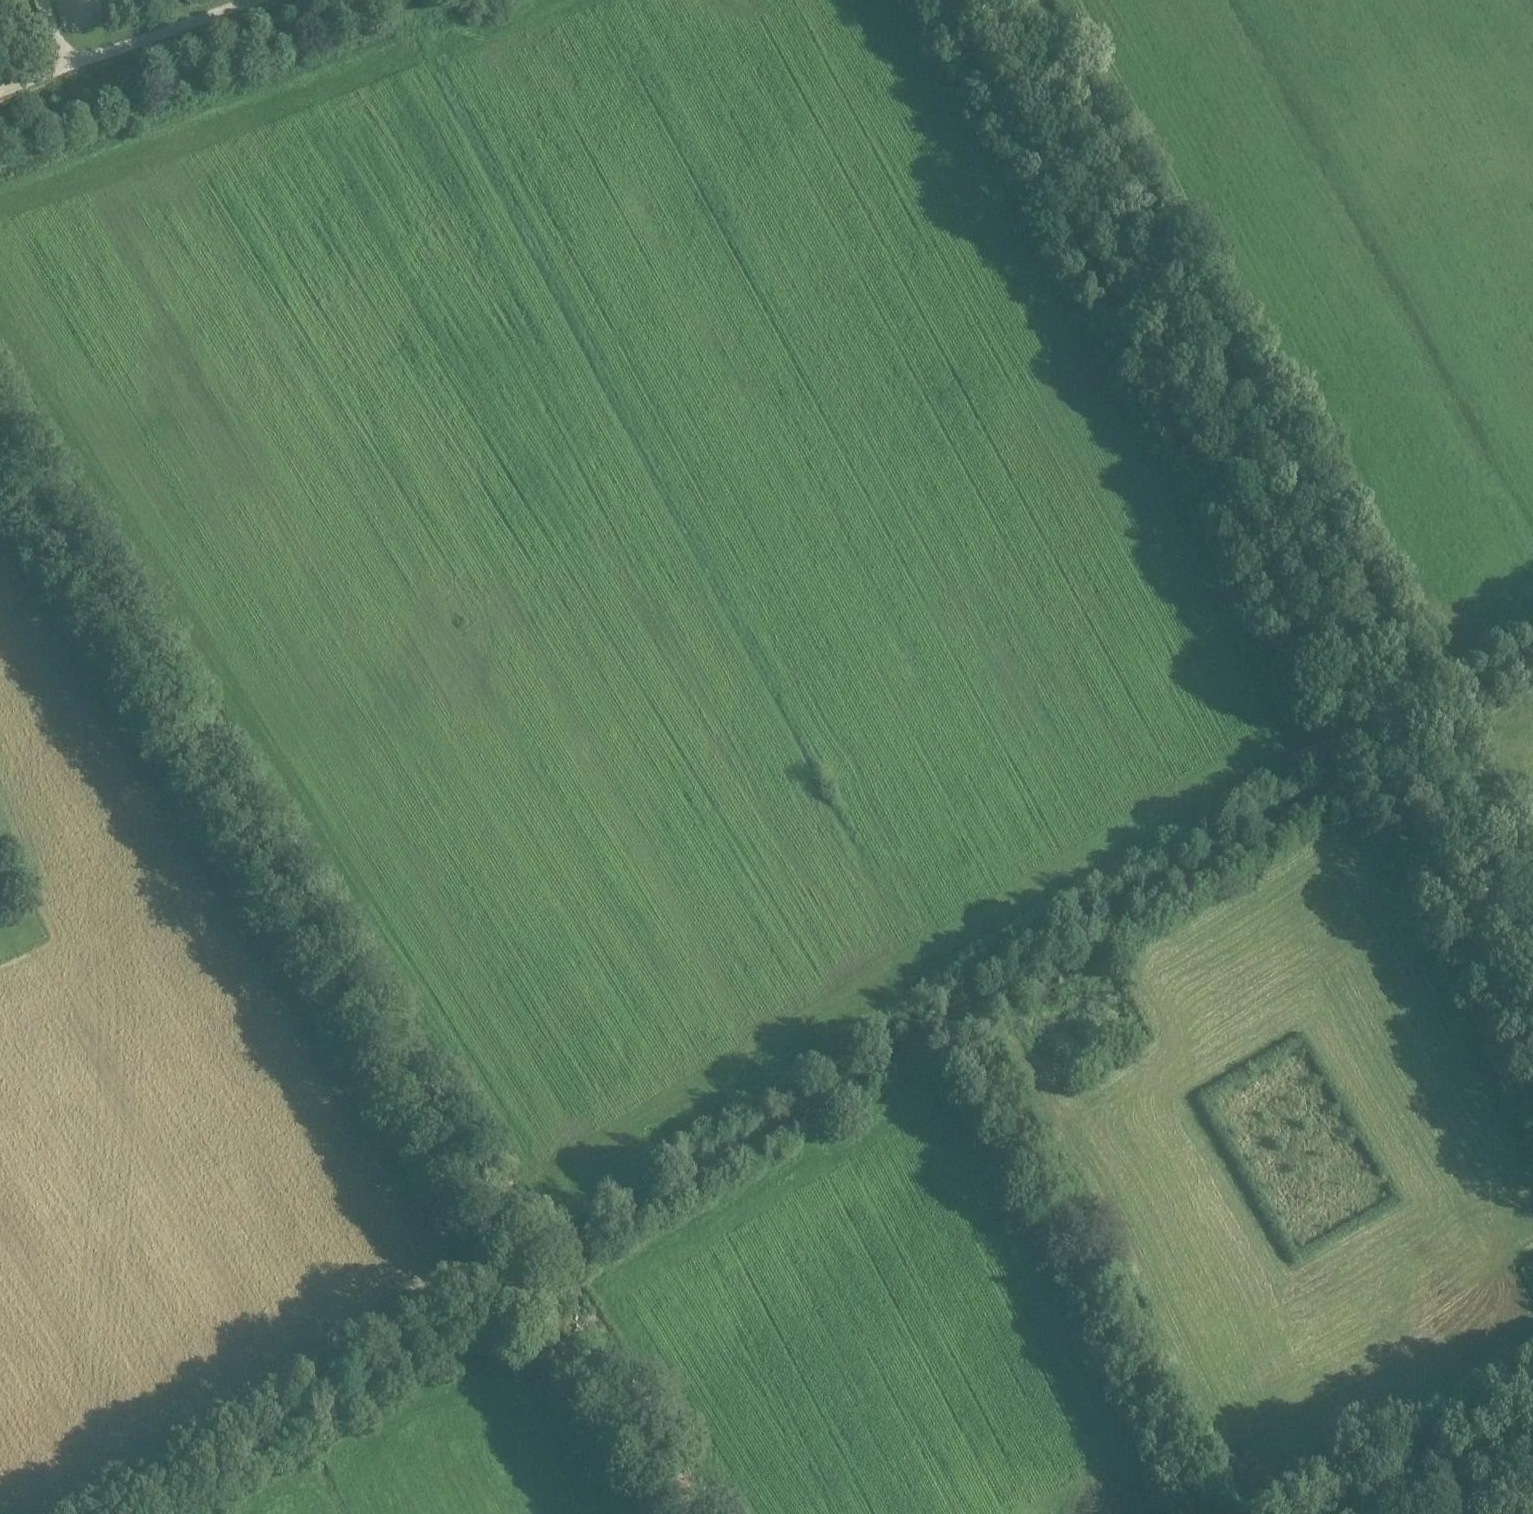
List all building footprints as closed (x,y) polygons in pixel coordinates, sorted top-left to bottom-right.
[(71,24),(92,19),(87,0),(66,0),(71,24)] [(1524,1371),(1532,1385),(1532,1365),(1524,1371)]
